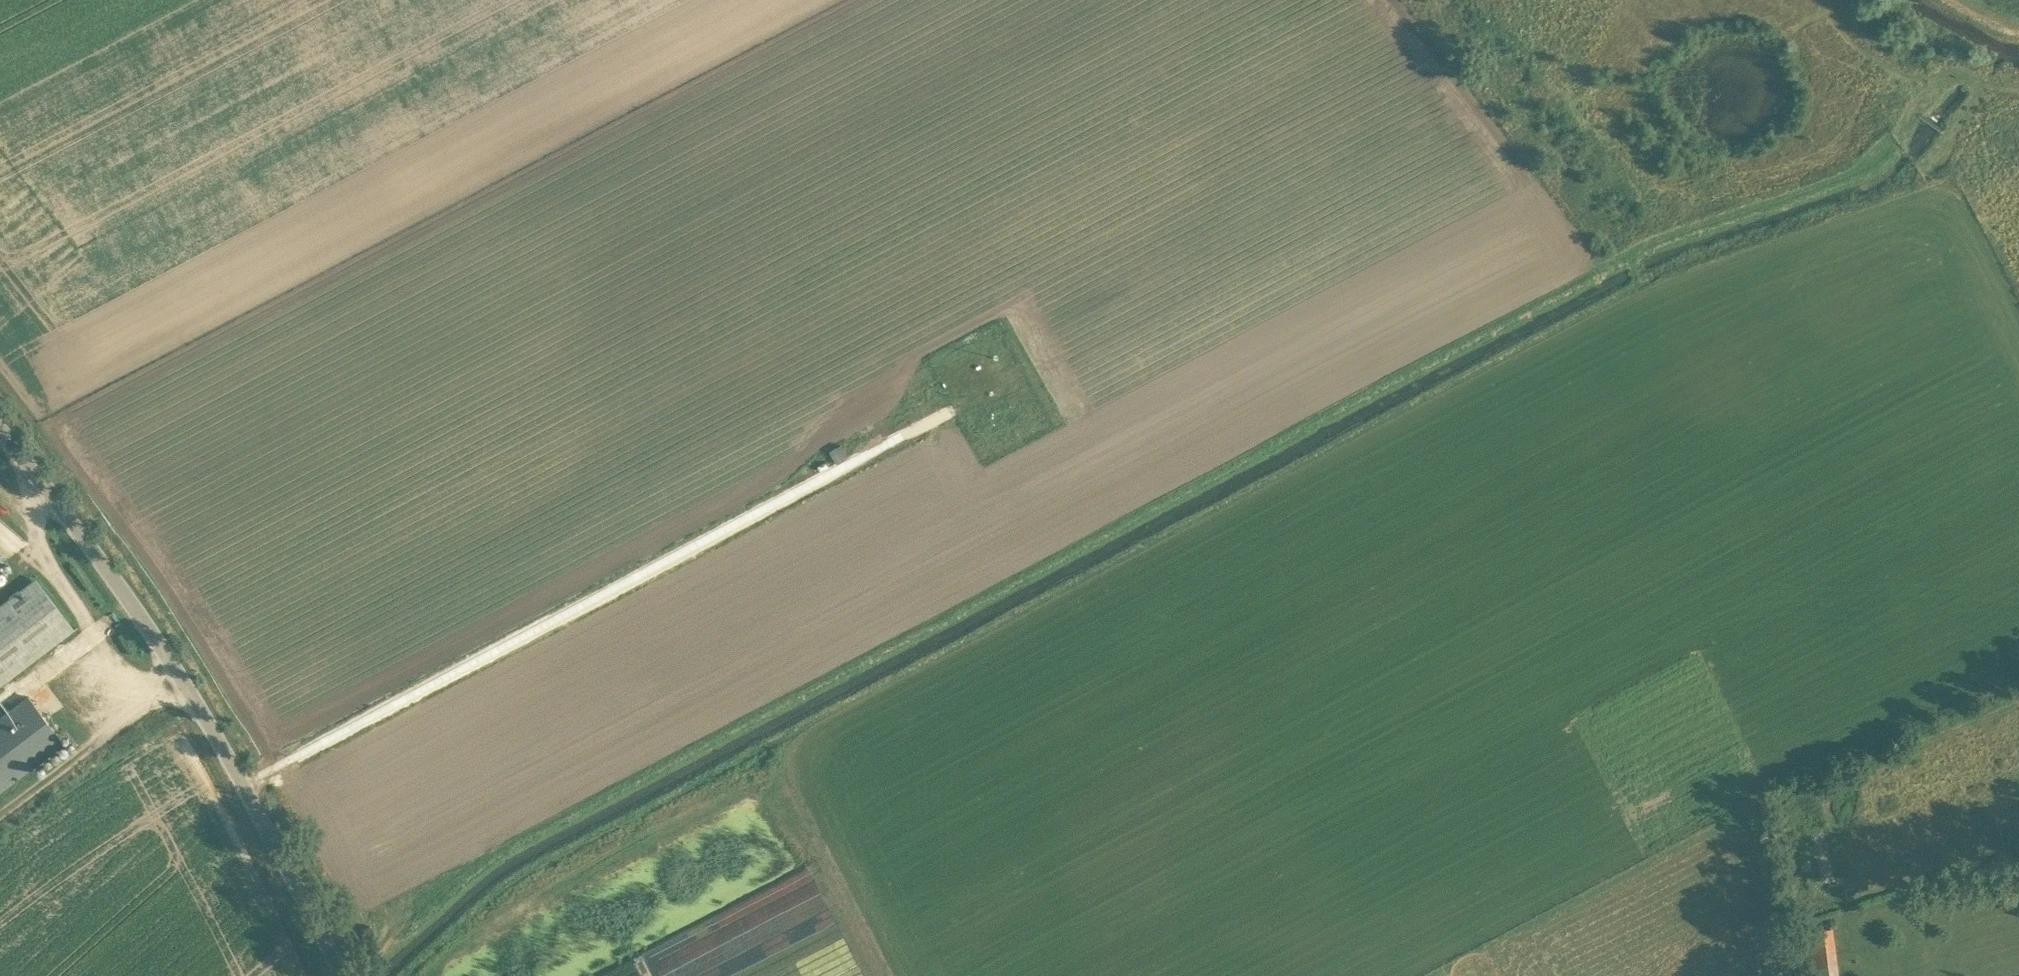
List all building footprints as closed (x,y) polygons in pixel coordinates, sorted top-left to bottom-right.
[(0,605),(0,684),(70,631),(33,581),(0,605)] [(64,742),(29,695),(0,717),(0,789),(64,742)] [(1809,830),(1814,884),(1836,882),(1830,828),(1809,830)] [(1810,975),(1841,975),(1835,925),(1804,929),(1810,975)]
